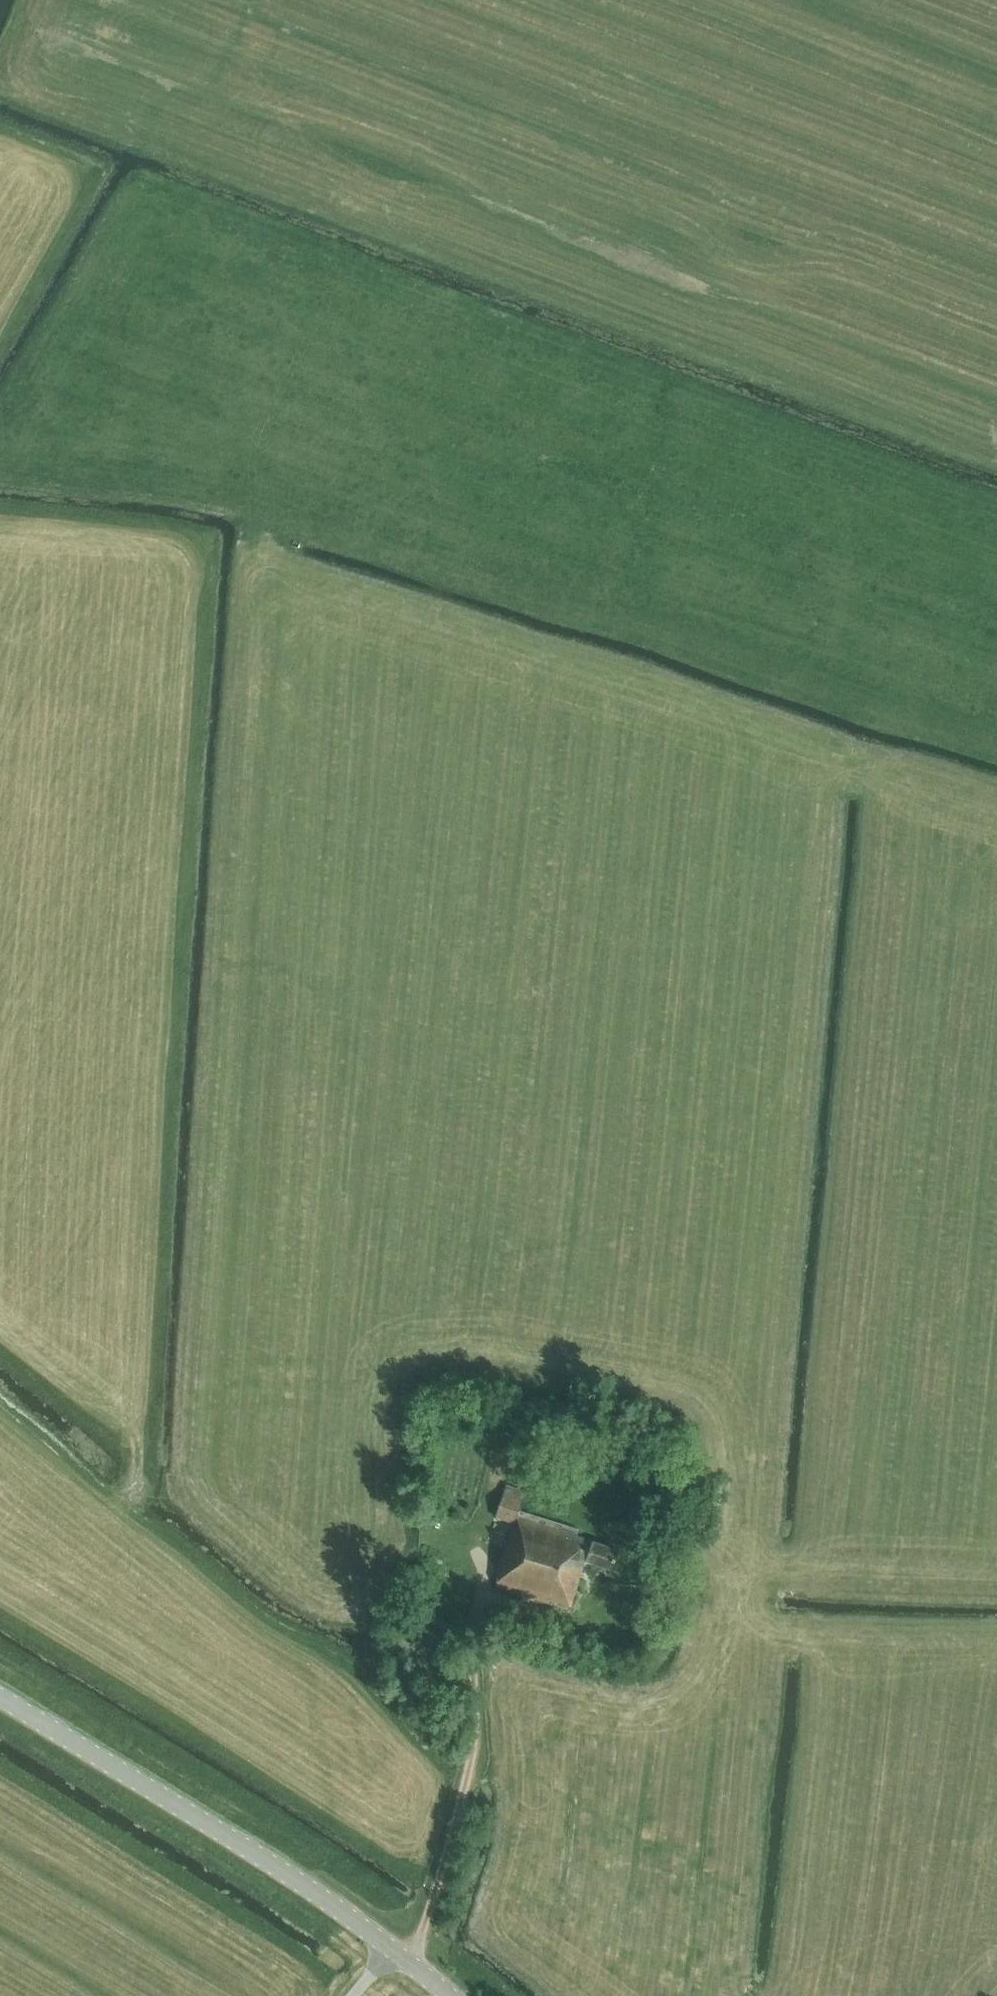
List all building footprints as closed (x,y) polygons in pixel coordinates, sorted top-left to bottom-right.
[(613,1567),(619,1548),(576,1535),(578,1528),(519,1510),(525,1491),(505,1485),(496,1516),(514,1522),(500,1565),(502,1566),(496,1586),(570,1609),(585,1559),(613,1567)]
